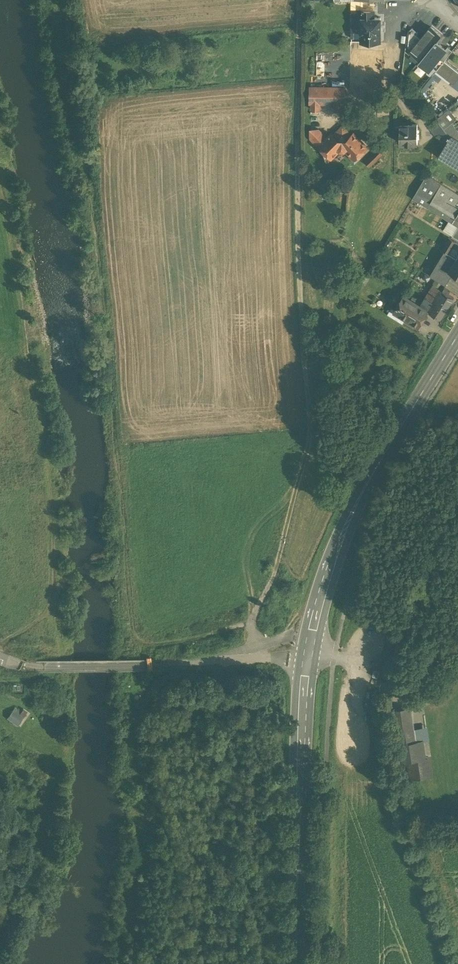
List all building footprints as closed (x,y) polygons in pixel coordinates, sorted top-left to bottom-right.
[(374,10),(361,10),(361,12),(361,23),(361,41),(366,41),(380,41),(381,17),(374,17),(374,10)] [(352,23),(361,23),(361,12),(352,12),(352,23)] [(419,41),(410,52),(412,52),(420,60),(418,62),(428,70),(432,66),(446,49),(436,41),(441,35),(431,26),(419,41)] [(410,52),(419,41),(414,37),(418,32),(412,28),(408,32),(405,51),(410,55),(412,52),(410,52)] [(366,53),(366,41),(361,41),(351,41),(351,53),(366,53)] [(446,49),(432,66),(437,70),(444,61),(453,51),(448,47),(446,49)] [(444,61),(437,70),(457,87),(457,73),(444,61)] [(344,87),(311,87),(311,103),(312,103),(312,109),(320,109),(320,103),(335,103),(335,109),(343,109),(343,103),(344,103),(344,87)] [(437,119),(444,129),(450,137),(451,136),(457,140),(457,138),(457,133),(451,123),(456,119),(449,110),(437,119)] [(444,129),(437,120),(429,126),(436,135),(444,129)] [(327,137),(319,145),(320,146),(331,157),(339,149),(340,150),(344,150),(345,149),(351,155),(355,158),(359,155),(367,147),(353,133),(351,136),(347,133),(349,131),(342,125),(336,131),(338,133),(334,136),(331,133),(327,137)] [(417,125),(400,125),(400,144),(418,144),(417,125)] [(327,137),(319,129),(310,129),(310,138),(319,147),(320,146),(319,145),(327,137)] [(457,140),(451,136),(450,137),(438,156),(457,168),(457,140)] [(375,151),(364,162),(369,168),(380,157),(375,151)] [(427,175),(415,194),(419,196),(431,177),(427,175)] [(457,227),(457,221),(455,219),(436,207),(442,197),(457,206),(457,194),(431,177),(419,196),(415,194),(412,199),(457,227)] [(457,213),(457,206),(442,197),(436,207),(455,219),(457,213)] [(456,259),(457,255),(457,244),(448,237),(440,249),(447,253),(456,259)] [(388,239),(383,247),(388,249),(392,242),(388,239)] [(432,277),(446,285),(453,273),(457,275),(457,260),(456,259),(447,253),(432,277)] [(344,258),(343,267),(351,269),(352,259),(345,258),(344,258)] [(433,285),(419,306),(428,311),(429,311),(442,290),(433,285)] [(359,295),(365,298),(370,290),(364,287),(359,295)] [(442,290),(429,311),(441,319),(454,298),(442,290)] [(419,306),(404,296),(395,311),(394,312),(406,319),(418,326),(428,311),(419,306)] [(406,319),(394,312),(395,311),(391,309),(387,315),(402,324),(406,319)] [(27,717),(15,709),(7,721),(20,729),(27,717)] [(412,743),(408,711),(393,713),(399,759),(411,757),(412,760),(408,760),(411,777),(431,774),(428,757),(425,758),(423,741),(412,743)]
